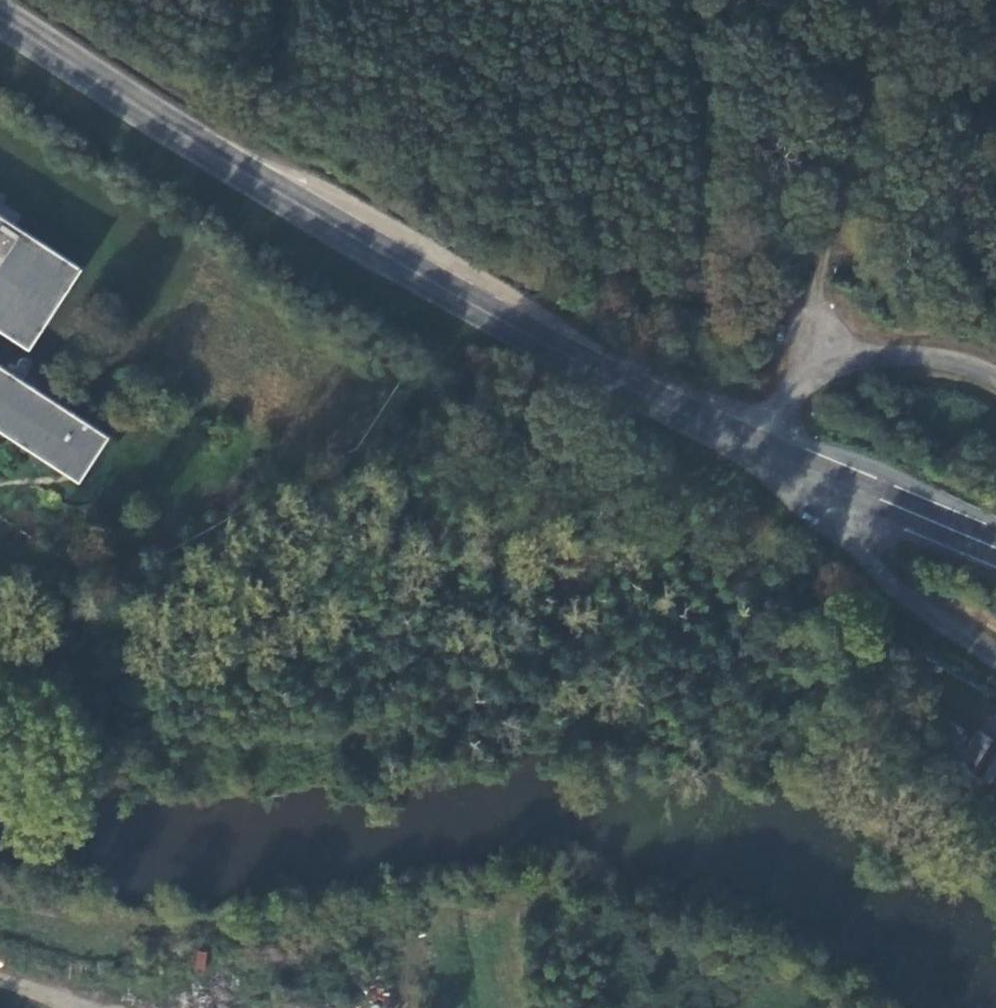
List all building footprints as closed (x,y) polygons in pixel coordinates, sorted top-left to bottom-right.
[(0,218),(0,334),(28,352),(82,272),(0,218)] [(63,475),(93,429),(0,368),(0,434),(63,475)] [(110,440),(93,429),(63,475),(80,486),(110,440)] [(979,731),(962,754),(976,765),(974,769),(995,785),(995,743),(979,731)] [(967,768),(961,764),(940,752),(932,763),(960,781),(967,768)]
